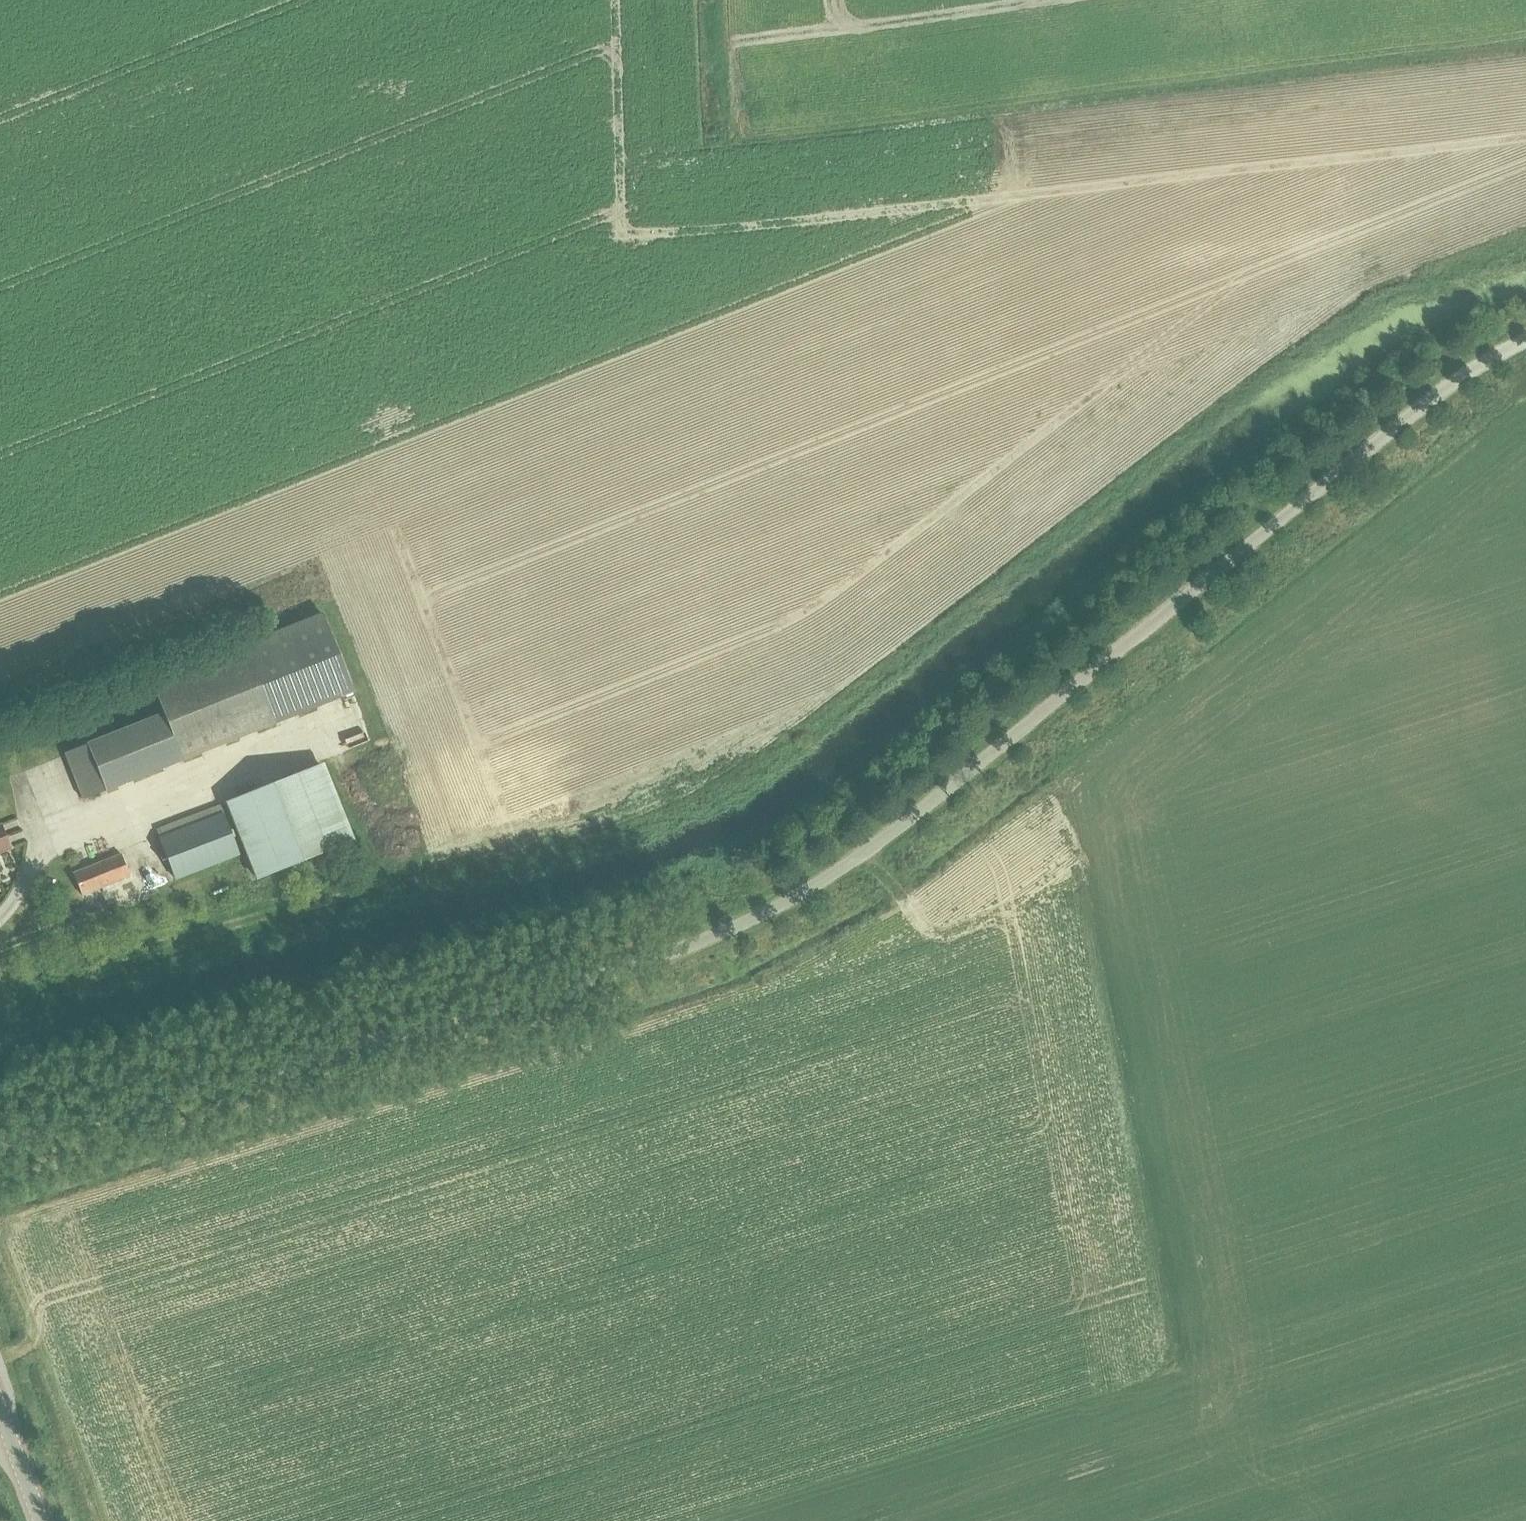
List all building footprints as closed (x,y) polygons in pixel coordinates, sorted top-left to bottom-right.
[(277,722),(356,691),(326,616),(247,648),(152,686),(164,714),(65,754),(84,800),(277,722)] [(349,736),(352,746),(370,741),(368,731),(349,736)] [(227,802),(257,877),(351,839),(321,764),(227,802)] [(159,840),(174,879),(239,854),(224,815),(159,840)] [(12,849),(2,824),(0,825),(0,853),(12,849)] [(73,874),(82,896),(131,877),(122,854),(73,874)]
